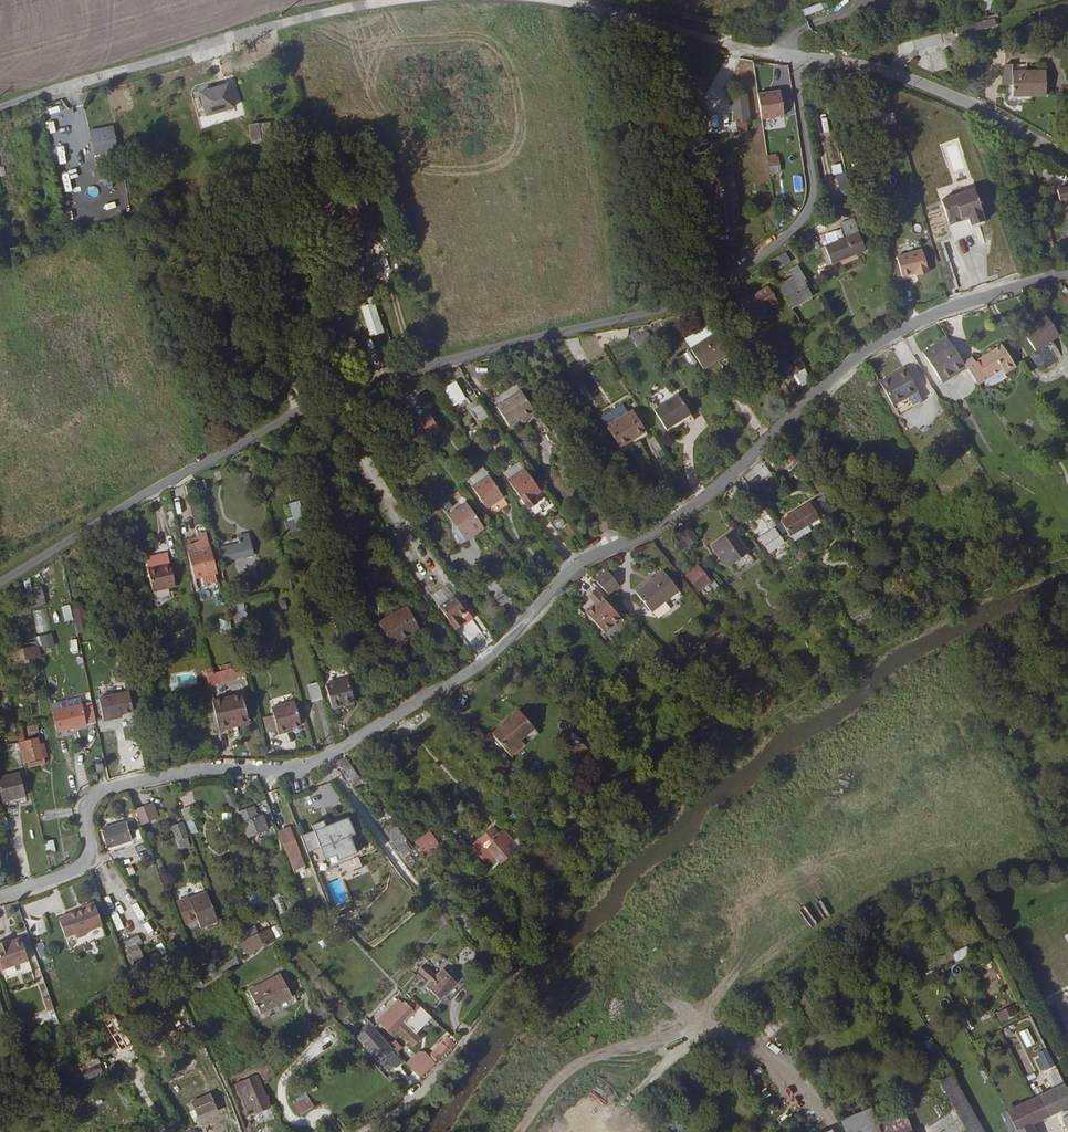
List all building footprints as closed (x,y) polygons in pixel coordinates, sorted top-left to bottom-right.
[(996,8),(994,0),(984,0),(986,11),(996,8)] [(806,16),(824,9),(821,2),(803,9),(806,16)] [(968,31),(997,27),(996,19),(967,23),(968,31)] [(1047,70),(1013,69),(1013,92),(1047,94),(1047,70)] [(778,77),(756,82),(760,105),(782,101),(778,77)] [(738,120),(747,118),(745,107),(748,107),(743,81),(731,83),(738,120)] [(233,108),(228,87),(204,93),(209,113),(233,108)] [(62,118),(60,109),(65,107),(63,99),(48,104),(53,120),(62,118)] [(749,125),(747,118),(738,120),(739,127),(749,125)] [(112,124),(89,130),(96,156),(118,150),(112,124)] [(262,142),(258,127),(248,129),(251,144),(262,142)] [(63,136),(53,140),(58,157),(69,154),(63,136)] [(768,145),(771,160),(780,158),(777,143),(768,145)] [(843,162),(834,165),(844,206),(853,204),(843,162)] [(715,224),(744,219),(737,183),(732,164),(704,170),(715,224)] [(60,166),(60,180),(77,179),(76,165),(60,166)] [(982,218),(970,186),(937,198),(951,237),(971,230),(968,223),(982,218)] [(1066,189),(1051,192),(1053,203),(1063,201),(1067,199),(1067,198),(1066,189)] [(377,235),(367,207),(356,211),(358,217),(351,220),(359,241),(377,235)] [(850,250),(852,255),(863,250),(848,218),(838,223),(844,237),(828,244),(834,258),(850,250)] [(904,250),(895,252),(902,275),(911,273),(917,271),(918,276),(928,272),(921,245),(904,250)] [(836,263),(852,255),(850,250),(834,258),(836,263)] [(784,254),(771,261),(775,270),(789,263),(784,254)] [(802,286),(796,276),(789,279),(792,285),(786,288),(790,293),(802,286)] [(1058,280),(1063,289),(1067,285),(1067,283),(1064,276),(1058,280)] [(1057,292),(1059,291),(1067,306),(1067,285),(1063,289),(1058,280),(1051,283),(1057,292)] [(746,295),(736,300),(751,327),(761,321),(758,315),(775,306),(766,290),(749,299),(746,295)] [(383,305),(381,299),(373,303),(374,308),(367,311),(376,339),(387,335),(379,307),(383,305)] [(1045,333),(1052,328),(1039,308),(1015,324),(1029,343),(1039,336),(1043,342),(1049,338),(1045,333)] [(686,342),(692,351),(714,337),(708,328),(686,342)] [(651,334),(637,343),(641,350),(655,341),(651,334)] [(714,337),(692,351),(704,370),(730,354),(718,335),(714,337)] [(964,364),(962,361),(946,336),(923,351),(941,380),(964,364)] [(966,366),(976,384),(1002,366),(1005,371),(1016,364),(1000,342),(973,360),(970,355),(962,361),(964,364),(966,366)] [(801,365),(792,350),(782,356),(792,370),(801,365)] [(792,370),(782,356),(771,364),(781,378),(792,370)] [(877,379),(891,401),(916,387),(902,364),(877,379)] [(943,382),(966,366),(964,364),(941,380),(943,382)] [(808,376),(801,365),(793,370),(800,381),(808,376)] [(456,407),(468,402),(458,380),(447,385),(456,407)] [(916,387),(891,401),(898,412),(922,398),(916,387)] [(526,420),(528,423),(537,418),(523,394),(498,410),(510,430),(522,423),(526,420)] [(692,418),(680,397),(656,412),(668,432),(692,418)] [(482,404),(474,407),(480,421),(488,417),(482,404)] [(637,437),(638,439),(649,433),(635,412),(628,416),(623,407),(604,419),(621,447),(637,437)] [(415,421),(426,437),(436,432),(425,415),(415,421)] [(622,449),(638,439),(637,437),(621,447),(622,449)] [(951,445),(960,462),(967,458),(956,442),(951,445)] [(509,483),(525,472),(521,465),(504,477),(509,483)] [(541,495),(525,472),(509,483),(534,521),(543,514),(541,510),(534,501),(541,495)] [(470,488),(484,509),(501,497),(487,476),(470,488)] [(463,538),(480,524),(464,504),(446,518),(463,538)] [(819,518),(809,504),(782,524),(790,537),(819,518)] [(191,506),(196,527),(203,525),(198,505),(191,506)] [(548,505),(541,510),(543,514),(551,509),(548,505)] [(765,511),(749,523),(757,535),(774,524),(765,511)] [(376,530),(370,521),(358,528),(364,537),(376,530)] [(299,533),(295,522),(288,524),(291,535),(299,533)] [(483,527),(480,524),(463,538),(466,541),(483,527)] [(678,529),(690,546),(699,540),(688,524),(678,529)] [(744,549),(728,527),(707,543),(723,565),(744,549)] [(197,578),(218,572),(208,532),(200,535),(202,543),(189,546),(197,578)] [(785,547),(775,532),(761,541),(770,555),(785,547)] [(241,544),(221,550),(224,562),(245,557),(245,559),(255,557),(249,535),(239,538),(241,544)] [(701,576),(693,564),(683,571),(692,585),(700,579),(699,577),(701,576)] [(178,588),(172,566),(149,571),(154,594),(178,588)] [(589,577),(600,589),(610,578),(599,567),(589,577)] [(679,588),(663,569),(636,592),(653,611),(679,588)] [(598,628),(614,613),(588,586),(581,592),(589,601),(580,610),(598,628)] [(44,590),(30,592),(32,606),(46,604),(44,590)] [(460,620),(468,614),(457,599),(441,610),(457,632),(465,627),(460,620)] [(65,621),(73,620),(70,604),(61,606),(65,621)] [(246,604),(236,604),(236,621),(246,620),(246,604)] [(48,607),(32,611),(37,633),(53,629),(48,607)] [(421,630),(409,608),(380,622),(392,646),(421,630)] [(71,635),(87,631),(80,609),(73,611),(76,622),(68,624),(71,635)] [(621,620),(614,613),(598,628),(605,636),(621,620)] [(183,646),(194,644),(191,632),(181,634),(183,646)] [(43,650),(56,647),(52,633),(40,636),(43,650)] [(71,640),(72,654),(79,653),(78,639),(71,640)] [(40,646),(39,640),(14,645),(15,652),(40,646)] [(40,646),(15,652),(17,661),(42,656),(40,646)] [(243,670),(241,664),(214,672),(205,674),(207,680),(243,670)] [(245,680),(243,670),(207,680),(210,689),(245,680)] [(347,678),(325,685),(332,708),(355,702),(347,678)] [(323,700),(318,682),(309,685),(314,702),(323,700)] [(36,697),(35,691),(21,694),(22,700),(36,697)] [(135,715),(131,696),(102,701),(106,723),(116,721),(115,719),(135,715)] [(248,726),(241,698),(211,706),(218,733),(248,726)] [(98,723),(94,702),(53,712),(54,717),(57,732),(98,723)] [(278,738),(286,735),(286,733),(293,731),(301,729),(295,705),(271,711),(273,718),(277,733),(278,738)] [(539,735),(522,712),(494,734),(511,756),(539,735)] [(277,733),(273,718),(263,721),(266,735),(277,733)] [(23,731),(18,733),(22,748),(27,747),(23,731)] [(23,755),(27,769),(30,768),(32,774),(48,769),(46,764),(49,763),(45,750),(23,755)] [(341,753),(335,757),(349,775),(355,771),(341,753)] [(28,801),(22,778),(0,783),(0,784),(5,806),(28,801)] [(28,805),(28,801),(5,806),(6,810),(28,805)] [(136,814),(141,828),(148,826),(142,811),(136,814)] [(259,819),(245,825),(253,845),(273,838),(267,824),(261,826),(259,819)] [(177,843),(186,839),(189,837),(184,824),(171,830),(177,843)] [(314,837),(302,842),(316,879),(358,862),(359,862),(350,839),(352,839),(353,838),(348,826),(347,827),(333,832),(334,835),(328,837),(324,826),(312,831),(314,837)] [(103,837),(110,854),(134,844),(127,827),(103,837)] [(493,858),(507,847),(492,830),(480,842),(493,858)] [(424,857),(441,847),(431,831),(414,841),(424,857)] [(280,838),(289,863),(301,858),(292,833),(280,838)] [(407,848),(397,835),(391,840),(400,852),(407,848)] [(45,841),(47,852),(56,850),(54,839),(45,841)] [(189,848),(186,839),(177,843),(181,852),(189,848)] [(189,897),(179,902),(187,924),(198,919),(201,927),(217,921),(206,893),(190,899),(189,897)] [(263,894),(253,897),(255,905),(265,902),(263,894)] [(136,900),(130,904),(139,920),(145,917),(136,900)] [(95,901),(83,906),(85,909),(60,918),(68,937),(78,934),(79,937),(88,933),(87,930),(105,924),(95,901)] [(149,921),(142,924),(149,936),(156,933),(149,921)] [(78,934),(68,937),(72,949),(109,936),(105,924),(87,930),(88,933),(79,937),(78,934)] [(261,935),(259,927),(244,931),(246,939),(261,935)] [(271,945),(272,944),(284,935),(282,928),(271,933),(273,938),(269,940),(271,945)] [(246,939),(244,939),(247,950),(264,946),(261,935),(246,939)] [(13,941),(9,942),(8,940),(0,943),(0,952),(6,969),(32,959),(25,937),(13,941)] [(141,940),(136,942),(139,949),(144,947),(141,940)] [(139,949),(136,942),(126,946),(134,966),(143,962),(139,949)] [(45,943),(36,944),(38,958),(47,957),(45,943)] [(967,946),(952,953),(957,962),(971,955),(967,946)] [(975,967),(986,998),(1003,992),(992,961),(975,967)] [(461,977),(448,965),(436,977),(424,966),(419,971),(431,983),(426,987),(440,1000),(461,977)] [(253,993),(257,1001),(265,1015),(296,999),(287,982),(284,977),(253,993)] [(265,1015),(257,1001),(253,1003),(264,1024),(302,1005),(290,980),(287,982),(296,999),(265,1015)] [(378,1016),(392,1030),(397,1024),(413,1039),(419,1033),(414,1028),(404,1018),(415,1006),(401,993),(378,1016)] [(1014,1003),(998,1011),(1003,1020),(1018,1012),(1014,1003)] [(404,1018),(414,1028),(428,1014),(418,1004),(415,1006),(404,1018)] [(126,1034),(122,1036),(113,1016),(107,1019),(119,1044),(128,1040),(126,1034)] [(42,1026),(56,1023),(55,1017),(41,1020),(42,1026)] [(332,1044),(341,1041),(338,1032),(329,1035),(332,1044)] [(395,1050),(383,1037),(370,1049),(382,1061),(386,1058),(394,1050),(395,1050)] [(924,1042),(932,1055),(940,1050),(932,1037),(924,1042)] [(455,1044),(448,1038),(431,1057),(438,1062),(455,1044)] [(406,1063),(421,1078),(436,1063),(422,1049),(406,1063)] [(401,1058),(394,1050),(386,1058),(392,1065),(401,1058)] [(83,1063),(82,1061),(78,1063),(85,1079),(101,1071),(95,1057),(83,1063)] [(1047,1074),(1050,1083),(1062,1079),(1059,1070),(1047,1074)] [(259,1075),(237,1086),(250,1113),(258,1109),(272,1103),(259,1075)] [(939,1084),(959,1119),(974,1111),(954,1076),(939,1084)] [(1067,1105),(1067,1092),(1063,1083),(1038,1095),(1048,1115),(1067,1105)] [(291,1101),(300,1116),(315,1107),(306,1093),(291,1101)] [(1031,1124),(1048,1115),(1038,1095),(1036,1097),(1007,1111),(1015,1127),(1017,1131),(1031,1124)] [(222,1117),(212,1098),(195,1107),(201,1121),(197,1123),(199,1128),(222,1117)] [(274,1108),(272,1103),(258,1109),(260,1114),(274,1108)] [(839,1120),(846,1131),(881,1131),(865,1106),(839,1120)] [(876,1117),(882,1131),(913,1131),(903,1107),(876,1117)] [(959,1119),(966,1131),(985,1131),(974,1111),(959,1119)] [(1067,1115),(1066,1111),(1059,1115),(1062,1121),(1067,1131),(1067,1115)] [(1015,1131),(1035,1131),(1031,1124),(1017,1131),(1015,1127),(1011,1128),(1013,1131),(1015,1131)]
